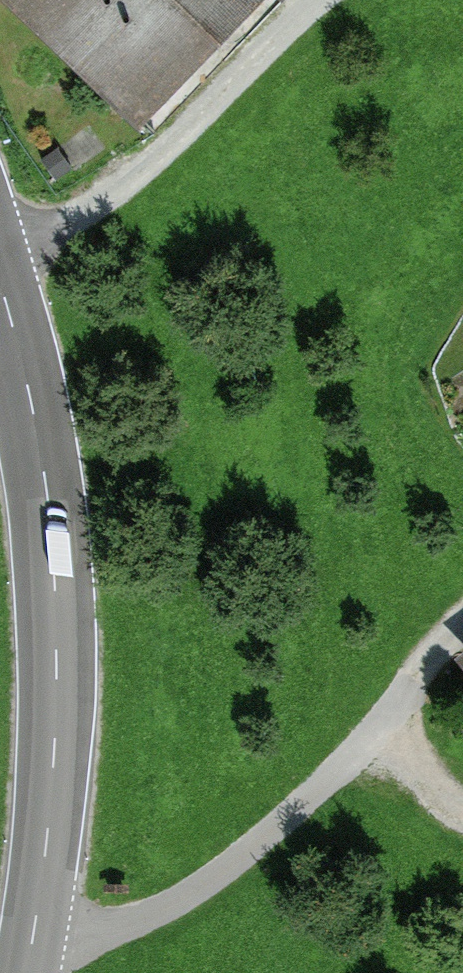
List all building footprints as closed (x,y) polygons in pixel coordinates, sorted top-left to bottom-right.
[(151,131),(277,0),(13,0),(151,131)]
